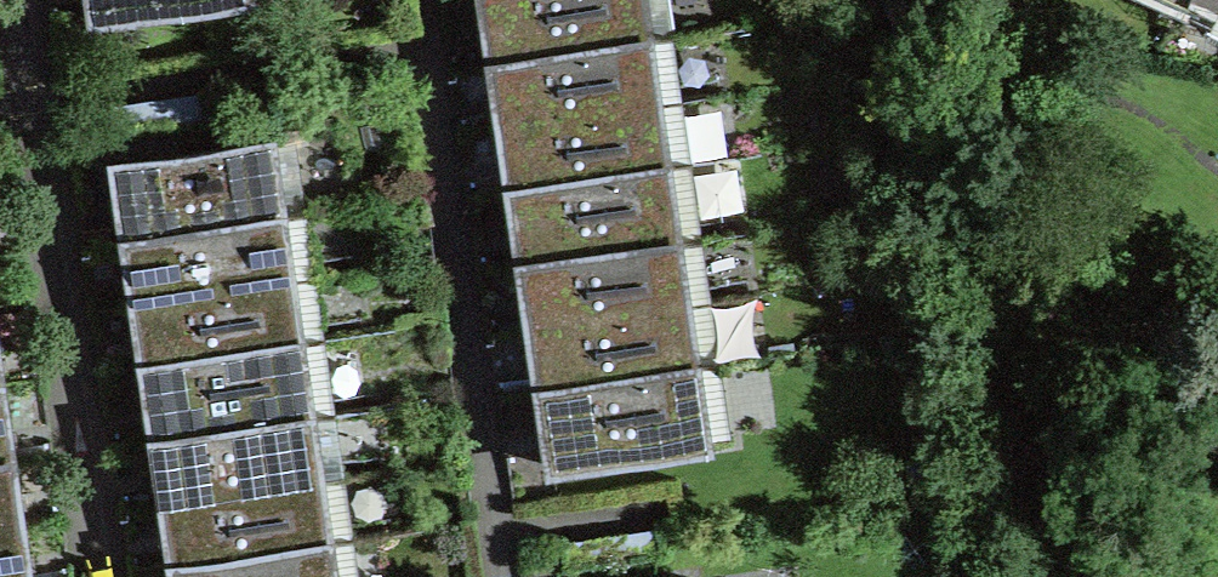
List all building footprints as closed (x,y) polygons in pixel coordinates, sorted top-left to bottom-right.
[(217,0),(91,0),(93,18),(217,0)] [(485,14),(492,63),(648,41),(642,0),(483,0),(485,14)] [(1217,9),(1217,0),(1198,0),(1217,9)] [(648,41),(492,63),(495,85),(501,126),(657,103),(648,41)] [(210,116),(206,86),(109,101),(114,131),(210,116)] [(666,166),(657,103),(501,126),(504,145),(510,189),(666,166)] [(125,239),(281,216),(270,139),(114,162),(118,190),(125,239)] [(677,241),(666,166),(510,189),(514,215),(521,263),(677,241)] [(128,256),(135,302),(291,279),(281,216),(125,239),(128,256)] [(530,326),(686,303),(677,241),(521,263),(524,285),(530,326)] [(291,279),(135,302),(138,322),(144,364),(300,342),(291,279)] [(695,366),(686,303),(530,326),(533,344),(540,389),(695,366)] [(147,388),(155,439),(311,417),(300,342),(144,364),(147,388)] [(706,443),(695,366),(540,389),(543,413),(551,466),(706,443)] [(11,460),(3,411),(0,387),(0,462),(11,460)] [(311,417),(155,439),(158,460),(164,502),(320,479),(311,417)] [(20,523),(13,480),(11,460),(0,462),(0,526),(20,523)] [(320,479),(164,502),(167,522),(173,564),(329,542),(320,479)] [(23,545),(20,523),(0,526),(0,576),(28,576),(23,545)] [(329,542),(173,564),(175,576),(334,576),(329,542)]
